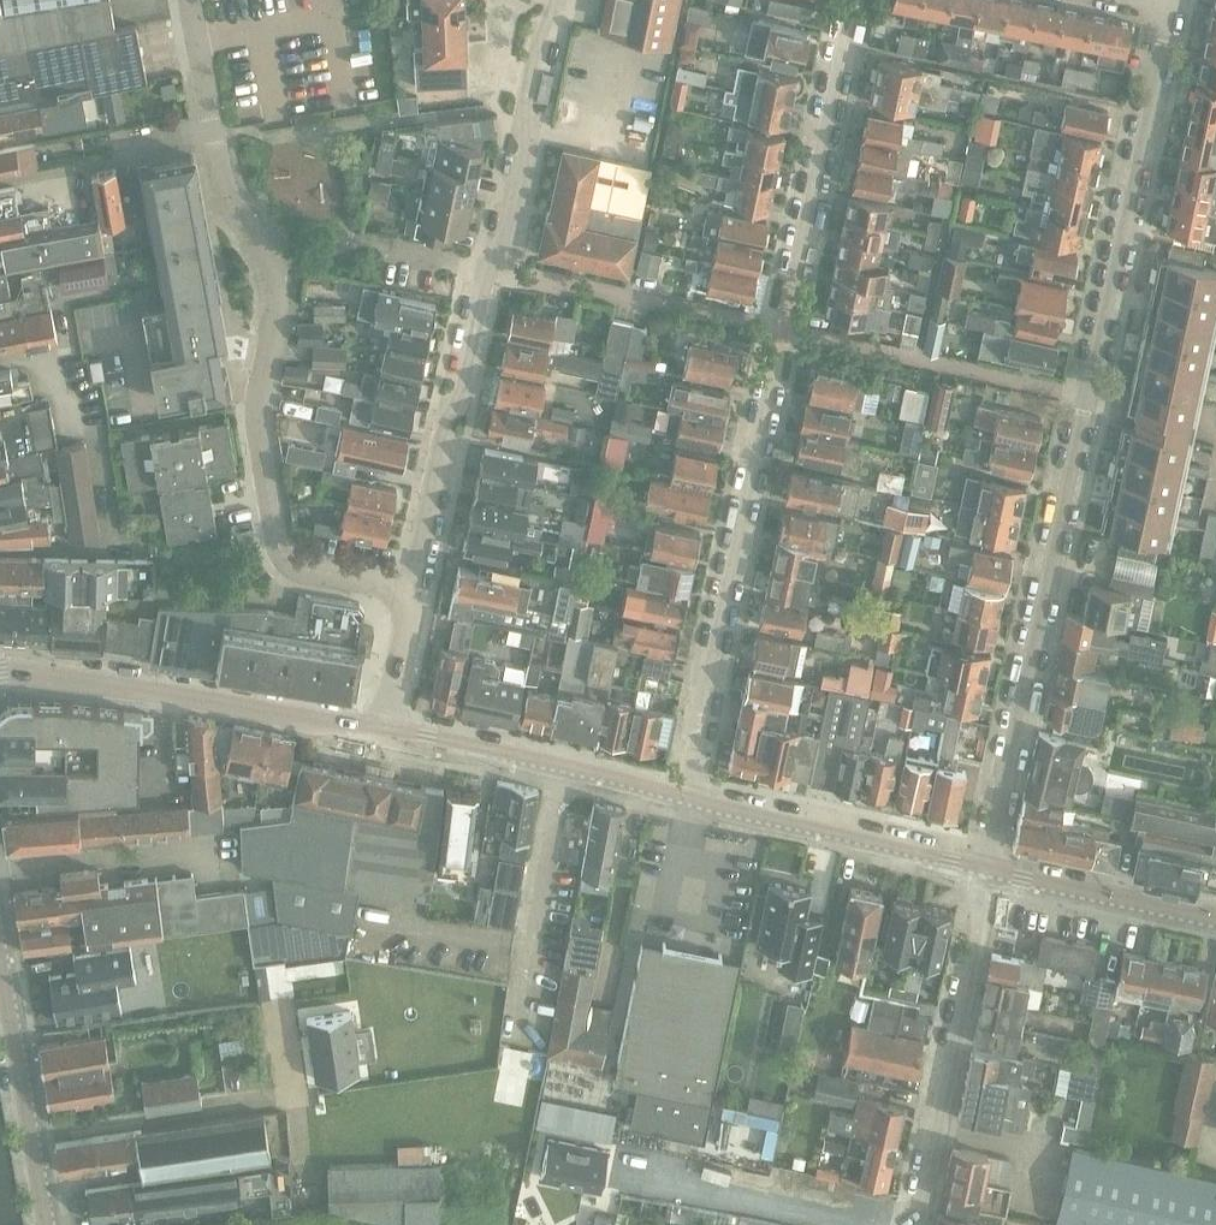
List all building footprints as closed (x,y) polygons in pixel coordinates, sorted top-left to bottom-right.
[(152,77),(142,23),(115,29),(50,40),(42,0),(0,0),(0,104),(152,77)] [(50,40),(115,29),(110,0),(42,0),(50,40)] [(422,17),(465,15),(465,0),(407,0),(407,18),(422,17)] [(607,7),(602,31),(669,45),(678,0),(608,0),(607,7)] [(727,3),(728,3),(726,10),(737,12),(738,6),(741,6),(742,0),(728,0),(727,3)] [(768,11),(783,14),(786,2),(778,0),(770,0),(768,11)] [(920,13),(922,0),(893,0),(892,6),(906,9),(903,23),(918,26),(920,13)] [(920,13),(948,18),(951,0),(922,0),(920,13)] [(951,41),(943,39),(939,60),(947,62),(966,66),(971,46),(975,24),(980,0),(951,0),(948,18),(960,21),(956,42),(951,41)] [(975,24),(989,26),(987,38),(1001,41),(1001,37),(1008,0),(980,0),(975,24)] [(1001,37),(1013,39),(1012,46),(1027,49),(1030,35),(1031,35),(1037,5),(1014,0),(1008,0),(1001,37)] [(786,2),(783,14),(810,19),(813,7),(786,2)] [(686,19),(710,25),(714,10),(690,5),(686,19)] [(1037,5),(1031,35),(1044,38),(1042,50),(1056,53),(1058,41),(1057,40),(1063,10),(1037,5)] [(1057,40),(1058,41),(1085,46),(1091,16),(1063,10),(1057,40)] [(415,48),(416,63),(417,87),(467,86),(466,61),(467,61),(465,15),(422,17),(423,48),(415,48)] [(1091,16),(1085,46),(1099,49),(1096,63),(1122,68),(1125,54),(1126,54),(1132,24),(1091,16)] [(747,52),(762,55),(801,64),(808,31),(754,20),(747,52)] [(1203,54),(1215,56),(1215,32),(1208,31),(1203,54)] [(902,33),(898,51),(912,54),(915,35),(902,33)] [(915,35),(912,54),(927,57),(928,51),(927,51),(930,38),(915,35)] [(969,54),(967,66),(981,69),(983,58),(969,54)] [(1198,78),(1215,82),(1215,56),(1203,54),(1198,78)] [(984,62),(983,70),(994,72),(997,56),(990,55),(985,56),(985,59),(984,62)] [(1024,64),(1021,78),(1036,81),(1041,60),(1025,57),(1024,64)] [(875,81),(959,99),(961,100),(962,95),(961,94),(963,87),(923,79),(925,69),(880,60),(875,81)] [(1009,61),(1007,74),(1006,75),(1021,78),(1024,64),(1009,61)] [(1066,65),(1062,86),(1076,89),(1078,83),(1080,68),(1066,65)] [(678,66),(676,77),(705,84),(705,83),(708,72),(678,66)] [(1080,68),(1078,83),(1092,86),(1095,71),(1080,68)] [(733,90),(792,103),(797,78),(757,69),(754,83),(736,79),(733,90)] [(708,72),(705,83),(712,84),(728,88),(730,78),(730,77),(708,72)] [(676,79),(674,87),(687,90),(689,82),(676,79)] [(957,110),(959,99),(875,81),(870,102),(916,112),(917,103),(946,109),(946,108),(957,110)] [(175,82),(160,85),(163,99),(178,97),(175,82)] [(787,127),(792,103),(733,90),(712,85),(709,96),(750,105),(747,119),(787,127)] [(1191,110),(1215,115),(1215,90),(1197,86),(1191,110)] [(998,95),(983,91),(979,108),(994,111),(998,95)] [(0,112),(0,141),(3,140),(1,135),(42,127),(43,131),(86,122),(81,97),(40,104),(0,112)] [(1049,111),(1029,107),(1023,106),(1021,117),(1103,135),(1108,111),(1067,102),(1064,115),(1054,113),(1054,111),(1050,110),(1049,111)] [(1215,140),(1215,115),(1191,110),(1186,133),(1215,140)] [(863,139),(913,149),(942,155),(945,142),(912,135),(915,122),(869,112),(863,139)] [(472,118),(423,124),(426,143),(430,144),(426,163),(428,164),(432,165),(477,174),(482,148),(481,148),(484,136),(475,134),(472,118)] [(669,120),(666,136),(679,139),(682,123),(669,120)] [(739,139),(736,151),(743,153),(743,154),(780,161),(785,136),(731,124),(728,136),(739,139)] [(988,139),(990,127),(979,125),(976,136),(988,139)] [(1043,156),(1096,167),(1102,141),(1036,127),(1030,153),(1043,156)] [(1181,157),(1215,164),(1215,140),(1186,133),(1181,157)] [(382,136),(379,153),(393,156),(396,139),(382,136)] [(666,136),(663,152),(679,155),(682,139),(679,139),(666,136)] [(863,139),(858,163),(907,174),(912,150),(913,150),(913,149),(863,139)] [(0,150),(0,173),(20,169),(39,165),(35,144),(16,147),(0,150)] [(733,164),(731,176),(738,178),(740,178),(740,179),(774,186),(780,161),(743,154),(743,153),(736,151),(726,149),(723,162),(733,164)] [(968,149),(965,166),(972,168),(982,169),(985,153),(968,149)] [(549,208),(539,254),(628,273),(651,168),(650,168),(648,168),(564,150),(551,208),(549,208)] [(389,173),(393,156),(379,153),(375,170),(389,173)] [(168,307),(148,311),(164,399),(190,395),(190,397),(227,390),(218,340),(223,339),(215,291),(220,290),(209,232),(208,232),(194,156),(142,165),(168,307)] [(1028,166),(1025,179),(1091,193),(1096,167),(1043,156),(1040,169),(1028,166)] [(948,166),(953,174),(962,176),(964,160),(950,157),(948,166)] [(1176,181),(1215,189),(1215,164),(1181,157),(1176,181)] [(658,173),(655,191),(669,194),(672,177),(675,177),(677,165),(661,161),(658,173)] [(852,189),(887,196),(896,198),(898,186),(937,194),(940,181),(906,174),(907,174),(858,163),(852,189)] [(428,164),(423,189),(472,200),(477,174),(432,165),(428,164)] [(965,166),(961,182),(962,182),(978,185),(982,169),(972,168),(965,166)] [(92,174),(99,218),(105,250),(114,248),(110,225),(139,220),(129,167),(92,174)] [(769,212),(774,186),(740,179),(740,178),(738,178),(731,176),(698,169),(695,181),(728,188),(725,203),(732,204),(769,212)] [(372,179),(369,197),(379,199),(383,200),(387,181),(383,180),(372,178),(372,179)] [(1050,198),(1047,211),(1085,220),(1091,193),(1025,179),(1022,192),(1050,198)] [(1171,204),(1215,213),(1215,189),(1176,181),(1171,204)] [(25,231),(20,212),(19,212),(15,187),(0,190),(0,236),(25,231)] [(408,217),(405,232),(452,242),(455,228),(465,230),(472,200),(423,189),(420,204),(424,207),(421,220),(408,217)] [(972,219),(977,198),(963,195),(958,216),(972,219)] [(846,216),(886,225),(892,226),(895,214),(889,213),(891,204),(851,196),(846,216)] [(707,214),(702,234),(761,247),(767,221),(723,211),(723,213),(708,209),(709,204),(694,201),(692,210),(707,214)] [(1202,236),(1202,238),(1215,240),(1215,213),(1171,204),(1166,228),(1202,236)] [(1079,245),(1085,220),(1047,211),(1044,223),(1016,217),(1014,230),(1079,245)] [(846,216),(842,236),(882,245),(882,244),(888,245),(890,234),(885,232),(886,225),(846,216)] [(0,236),(0,270),(16,267),(59,259),(59,261),(103,254),(103,253),(105,252),(105,250),(99,218),(25,231),(0,236)] [(929,219),(926,233),(939,236),(942,222),(929,219)] [(952,241),(950,253),(961,255),(965,256),(968,242),(983,245),(986,231),(971,228),(956,225),(952,241)] [(643,248),(657,251),(661,233),(647,230),(643,248)] [(717,239),(712,263),(756,273),(761,247),(702,234),(693,232),(691,243),(706,246),(708,237),(717,239)] [(936,250),(939,236),(926,233),(923,248),(936,250)] [(842,236),(838,256),(884,265),(886,255),(880,254),(882,245),(842,236)] [(1032,262),(1029,273),(1072,282),(1078,254),(1019,241),(1015,258),(1032,262)] [(1164,543),(1169,521),(1197,527),(1198,519),(1170,513),(1179,470),(1208,476),(1209,468),(1181,462),(1190,420),(1199,378),(1215,382),(1215,373),(1201,370),(1210,327),(1215,329),(1215,320),(1212,319),(1215,301),(1215,270),(1203,267),(1206,251),(1172,243),(1168,260),(1160,258),(1128,405),(1126,414),(1139,416),(1136,431),(1123,428),(1101,530),(1164,543)] [(140,248),(124,251),(127,267),(143,264),(140,248)] [(642,249),(637,272),(656,277),(662,254),(642,249)] [(59,261),(62,279),(64,289),(108,282),(119,279),(115,252),(103,254),(59,261)] [(923,253),(920,267),(931,270),(934,255),(923,253)] [(939,277),(936,290),(937,290),(950,293),(953,293),(959,295),(967,259),(962,258),(960,258),(946,254),(945,254),(945,255),(943,255),(943,257),(939,277)] [(838,256),(834,276),(885,285),(889,266),(884,265),(838,256)] [(0,294),(0,319),(51,310),(51,307),(46,282),(62,279),(59,261),(59,259),(16,267),(19,290),(0,294)] [(750,299),(756,273),(712,263),(706,290),(750,299)] [(19,290),(16,267),(0,270),(0,294),(19,290)] [(1014,309),(1019,310),(1059,318),(1060,318),(1060,314),(1065,312),(1067,303),(1063,299),(1066,286),(999,271),(996,284),(1018,289),(1014,309)] [(927,290),(931,275),(919,273),(916,288),(927,290)] [(834,276),(830,295),(890,308),(894,287),(885,285),(834,276)] [(379,288),(372,321),(387,323),(391,323),(431,331),(437,304),(399,296),(400,292),(379,288)] [(936,297),(932,317),(944,320),(949,295),(950,293),(937,290),(936,297)] [(926,295),(913,292),(910,291),(907,307),(923,310),(926,295)] [(886,328),(890,308),(830,295),(825,316),(870,326),(870,325),(886,328)] [(345,320),(345,305),(315,305),(315,321),(345,320)] [(551,346),(550,349),(569,353),(571,342),(575,342),(580,318),(556,313),(555,318),(514,309),(508,337),(551,346)] [(58,341),(51,310),(0,319),(0,351),(58,341)] [(997,317),(970,310),(967,325),(984,329),(1013,335),(1014,331),(1054,340),(1056,332),(1063,326),(1059,318),(1019,310),(1016,324),(997,319),(997,317)] [(910,331),(918,332),(922,314),(906,311),(903,329),(910,331)] [(932,317),(924,350),(938,353),(946,320),(944,320),(932,317)] [(584,356),(580,374),(599,378),(596,394),(616,398),(619,384),(624,362),(632,324),(613,320),(604,361),(584,356)] [(373,347),(386,350),(386,348),(426,356),(431,331),(391,323),(387,323),(372,321),(370,331),(372,335),(376,336),(373,347)] [(632,324),(624,362),(648,367),(648,368),(654,370),(654,369),(656,360),(641,356),(647,327),(632,324)] [(979,353),(996,357),(1051,369),(1056,345),(1013,335),(984,329),(979,353)] [(559,369),(580,374),(584,356),(569,353),(550,349),(550,350),(508,341),(502,369),(544,378),(547,364),(560,367),(559,369)] [(736,352),(691,343),(685,374),(729,383),(736,352)] [(333,345),(333,344),(332,344),(313,344),(313,367),(315,367),(321,367),(340,366),(347,366),(347,345),(333,345)] [(376,370),(375,373),(380,373),(381,373),(420,382),(426,356),(386,348),(386,350),(381,371),(376,370)] [(103,359),(90,362),(94,381),(106,378),(103,359)] [(656,360),(654,369),(667,371),(669,361),(656,359),(656,360)] [(286,362),(283,376),(307,380),(310,367),(286,362)] [(624,362),(619,384),(629,387),(631,377),(645,380),(648,368),(648,367),(624,362)] [(809,398),(861,409),(865,390),(871,391),(874,379),(816,367),(809,398)] [(13,384),(11,371),(0,373),(0,387),(13,384)] [(344,392),(345,392),(356,395),(375,399),(375,398),(415,407),(420,382),(381,373),(380,373),(375,373),(366,371),(363,383),(347,379),(344,392)] [(540,413),(546,384),(501,374),(494,403),(540,413)] [(668,408),(672,409),(725,420),(730,393),(673,381),(668,408)] [(906,389),(899,417),(924,422),(930,394),(906,389)] [(934,394),(929,422),(947,426),(952,398),(934,394)] [(409,433),(415,407),(375,398),(375,399),(356,395),(354,406),(356,409),(360,410),(358,422),(409,433)] [(65,444),(57,404),(21,410),(19,399),(0,403),(0,457),(65,444)] [(807,402),(801,429),(848,439),(850,430),(855,430),(857,420),(852,419),(853,413),(807,402)] [(553,404),(550,417),(570,422),(572,422),(575,409),(553,404)] [(995,427),(993,437),(1036,446),(1042,419),(980,405),(976,423),(995,427)] [(319,420),(341,425),(344,411),(323,406),(322,408),(317,409),(315,417),(319,418),(319,420)] [(488,434),(531,443),(534,429),(549,432),(549,433),(566,437),(567,435),(569,424),(493,408),(488,434)] [(666,436),(676,438),(719,447),(725,420),(672,409),(666,436)] [(613,418),(610,433),(630,438),(635,439),(638,439),(650,442),(651,441),(654,427),(631,422),(613,418)] [(217,534),(214,514),(209,484),(195,487),(193,479),(236,471),(228,421),(179,430),(180,433),(172,434),(171,431),(121,440),(129,489),(161,484),(163,492),(159,493),(168,542),(188,539),(188,536),(196,535),(197,537),(217,534)] [(569,424),(567,435),(584,439),(587,426),(572,422),(570,422),(569,424)] [(343,425),(333,468),(354,472),(356,461),(401,470),(408,439),(343,425)] [(861,442),(848,439),(801,429),(796,457),(855,470),(856,467),(861,468),(863,457),(858,455),(861,442)] [(610,433),(603,467),(624,472),(629,442),(630,438),(610,433)] [(1036,448),(993,438),(982,436),(980,448),(976,449),(966,447),(963,461),(1030,475),(1036,448)] [(899,451),(898,451),(913,455),(918,456),(919,456),(919,455),(920,448),(921,444),(901,440),(899,451)] [(289,442),(286,458),(299,461),(302,445),(289,442)] [(55,449),(58,465),(89,460),(86,444),(55,449)] [(717,456),(675,447),(669,478),(710,486),(717,456)] [(484,448),(479,474),(534,486),(539,460),(484,448)] [(919,456),(919,458),(936,463),(938,452),(921,448),(919,455),(919,456)] [(29,473),(43,471),(44,481),(51,480),(46,458),(42,458),(41,449),(0,457),(0,479),(29,473)] [(58,465),(60,480),(91,475),(89,460),(58,465)] [(919,460),(911,492),(931,496),(938,464),(933,463),(919,460)] [(575,467),(570,491),(580,493),(590,495),(594,471),(575,467)] [(333,524),(331,530),(386,542),(398,490),(353,480),(354,476),(324,469),(321,480),(351,486),(342,526),(333,524)] [(876,487),(902,492),(905,475),(880,469),(876,487)] [(860,484),(842,481),(792,470),(785,500),(854,515),(860,484)] [(25,496),(26,506),(40,504),(53,502),(56,519),(67,517),(60,482),(52,484),(51,480),(44,481),(43,471),(29,473),(0,479),(0,501),(25,496)] [(479,474),(474,499),(512,508),(512,507),(529,511),(544,514),(546,504),(531,501),(534,486),(479,474)] [(60,482),(67,517),(71,541),(101,536),(91,475),(60,480),(60,482)] [(967,476),(961,503),(975,506),(1020,516),(1026,488),(981,479),(967,476)] [(649,479),(645,502),(661,505),(660,510),(704,519),(710,492),(665,483),(649,479)] [(598,481),(593,505),(605,508),(610,484),(598,481)] [(910,494),(907,507),(930,512),(933,498),(933,496),(931,496),(911,492),(910,492),(910,494)] [(3,520),(4,524),(42,518),(40,504),(26,506),(25,496),(0,501),(0,520),(3,520)] [(584,522),(589,498),(579,496),(574,520),(584,522)] [(474,499),(468,525),(507,533),(523,536),(523,535),(529,511),(512,507),(512,508),(474,499)] [(888,503),(884,523),(926,532),(930,513),(913,510),(908,509),(907,508),(907,507),(888,503)] [(961,503),(955,532),(969,535),(1014,544),(1020,517),(1020,516),(975,506),(961,503)] [(619,511),(605,508),(593,505),(590,520),(616,526),(619,511)] [(779,535),(835,548),(836,545),(840,528),(841,522),(785,510),(779,535)] [(1209,513),(1201,557),(1215,560),(1215,515),(1209,513)] [(694,561),(700,533),(658,524),(659,519),(641,515),(638,527),(649,529),(644,550),(694,561)] [(52,540),(49,517),(42,518),(4,524),(3,520),(0,520),(0,542),(52,540)] [(568,527),(565,542),(584,547),(589,523),(584,522),(574,520),(570,519),(568,527)] [(544,539),(523,535),(523,536),(507,533),(468,525),(463,551),(508,561),(511,547),(541,553),(544,539)] [(878,557),(878,558),(895,561),(896,562),(897,560),(897,558),(903,530),(901,530),(901,529),(891,527),(887,527),(880,557),(878,557)] [(897,560),(896,562),(913,565),(914,566),(922,534),(913,532),(905,530),(903,529),(903,530),(897,558),(897,560)] [(924,544),(940,547),(942,536),(927,533),(924,544)] [(1119,540),(1116,554),(1149,561),(1152,547),(1119,540)] [(778,541),(772,567),(812,575),(815,563),(816,555),(826,557),(827,551),(778,541)] [(613,543),(610,556),(629,560),(631,547),(613,543)] [(971,563),(968,579),(1005,587),(1012,556),(951,543),(947,558),(971,563)] [(630,566),(626,578),(636,580),(638,580),(688,591),(694,564),(641,553),(638,567),(630,566)] [(44,589),(43,559),(0,558),(0,589),(44,589)] [(874,577),(872,589),(875,590),(875,589),(888,592),(895,561),(878,558),(874,577)] [(43,559),(44,589),(52,589),(84,590),(107,590),(153,591),(154,562),(43,559)] [(449,614),(522,629),(535,632),(565,638),(577,581),(573,580),(553,576),(532,571),(521,569),(479,561),(477,570),(459,567),(449,614)] [(556,564),(553,576),(573,580),(575,568),(556,564)] [(895,566),(891,586),(909,589),(913,569),(895,566)] [(809,588),(812,575),(772,567),(766,593),(815,604),(818,590),(809,588)] [(1089,584),(1083,616),(1120,623),(1148,629),(1155,598),(1152,597),(1155,581),(1112,573),(1110,588),(1089,584)] [(576,596),(587,600),(594,580),(582,576),(576,596)] [(949,607),(959,609),(958,610),(998,619),(1004,593),(954,582),(949,607)] [(630,583),(624,612),(681,624),(687,595),(630,583)] [(52,589),(44,589),(0,589),(0,638),(50,641),(52,589)] [(52,589),(50,641),(50,648),(103,651),(107,590),(84,590),(52,589)] [(885,606),(888,592),(875,589),(875,590),(872,602),(885,606)] [(808,607),(765,598),(759,626),(802,635),(808,607)] [(573,602),(567,633),(569,634),(588,638),(594,606),(594,605),(573,601),(573,602)] [(139,622),(134,653),(151,656),(150,661),(251,677),(261,610),(159,607),(157,618),(140,616),(139,622)] [(261,610),(251,677),(352,693),(358,653),(363,626),(261,610)] [(992,645),(998,619),(958,610),(954,630),(944,628),(943,635),(992,645)] [(1068,613),(1062,640),(1100,648),(1166,661),(1170,641),(1135,634),(1134,641),(1116,638),(1119,624),(1120,623),(1083,616),(1068,613)] [(107,617),(105,648),(120,651),(125,620),(107,617)] [(616,625),(613,642),(632,645),(631,647),(646,650),(675,656),(681,628),(637,619),(624,617),(621,626),(616,625)] [(125,620),(120,651),(134,653),(139,622),(125,620)] [(457,708),(465,668),(474,623),(457,620),(451,649),(442,647),(431,703),(457,708)] [(882,625),(878,646),(879,646),(881,646),(883,647),(888,648),(891,648),(900,650),(904,629),(899,628),(882,625)] [(363,626),(358,653),(370,654),(374,628),(363,626)] [(522,629),(519,642),(532,645),(535,632),(522,629)] [(852,637),(818,630),(814,645),(848,653),(852,637)] [(751,664),(755,665),(753,672),(784,679),(785,671),(800,674),(806,644),(758,633),(751,664)] [(562,669),(557,694),(550,728),(597,738),(597,739),(599,739),(611,682),(610,681),(614,661),(615,661),(619,644),(588,638),(569,634),(568,637),(562,669)] [(1062,640),(1057,665),(1095,674),(1100,648),(1062,640)] [(932,641),(926,672),(936,674),(948,676),(984,684),(991,653),(954,646),(943,643),(942,643),(932,641)] [(619,644),(615,661),(625,664),(629,646),(619,644)] [(642,672),(656,675),(670,678),(674,661),(646,655),(642,672)] [(525,682),(500,677),(502,668),(495,660),(486,658),(486,659),(472,656),(461,709),(516,721),(525,682)] [(821,687),(830,689),(849,693),(869,697),(870,689),(872,675),(875,658),(870,657),(869,665),(851,661),(848,675),(837,673),(837,675),(824,672),(821,687)] [(1204,670),(1210,671),(1215,672),(1215,661),(1206,659),(1204,670)] [(525,676),(527,676),(525,684),(536,686),(537,679),(536,678),(539,664),(528,662),(525,676)] [(1057,665),(1051,691),(1103,702),(1108,676),(1095,674),(1057,665)] [(750,673),(745,699),(789,708),(798,710),(804,683),(795,681),(784,679),(753,672),(750,672),(750,673)] [(1185,685),(1194,687),(1196,676),(1187,674),(1185,685)] [(984,685),(948,676),(941,706),(977,714),(984,684),(984,685)] [(874,679),(870,694),(894,699),(898,684),(891,683),(874,679)] [(611,682),(599,739),(627,745),(635,705),(620,701),(624,685),(611,682)] [(814,685),(811,701),(826,704),(830,689),(821,687),(814,685)] [(635,705),(627,745),(655,751),(663,710),(647,707),(651,690),(639,688),(636,705),(635,705)] [(521,722),(550,728),(557,694),(528,689),(521,722)] [(861,794),(870,753),(869,753),(871,744),(872,745),(880,705),(869,703),(870,697),(869,697),(849,693),(830,689),(826,704),(819,738),(810,782),(809,783),(829,787),(861,794)] [(1044,718),(1045,718),(1093,728),(1099,724),(1103,702),(1051,691),(1050,691),(1044,718)] [(915,693),(912,706),(913,707),(915,707),(915,706),(928,709),(929,709),(932,696),(915,693)] [(1177,712),(1209,719),(1213,701),(1180,694),(1177,712)] [(745,699),(730,766),(788,779),(789,777),(810,782),(819,738),(801,734),(801,732),(784,728),(789,708),(745,699)] [(34,767),(34,765),(70,766),(70,768),(139,769),(139,733),(147,733),(152,728),(152,716),(124,712),(124,711),(67,705),(67,704),(34,703),(34,705),(19,705),(17,705),(14,705),(12,706),(9,707),(7,708),(5,709),(3,711),(1,713),(0,714),(0,766),(34,767)] [(903,705),(899,724),(911,727),(911,726),(915,707),(913,707),(912,706),(903,705)] [(915,707),(911,726),(924,729),(925,724),(944,728),(947,714),(929,709),(928,709),(915,706),(915,707)] [(937,765),(928,809),(956,814),(965,771),(955,769),(958,754),(955,753),(959,733),(961,724),(961,723),(962,717),(947,714),(944,728),(944,731),(944,733),(937,765)] [(177,771),(192,770),(219,770),(219,768),(215,725),(215,721),(188,716),(191,749),(176,750),(177,771)] [(961,723),(961,724),(971,726),(971,725),(972,719),(963,717),(962,717),(961,723)] [(1171,735),(1201,742),(1204,726),(1174,720),(1171,735)] [(215,725),(219,768),(260,777),(269,732),(234,725),(233,728),(215,725)] [(269,732),(260,777),(280,781),(279,786),(289,788),(293,773),(288,772),(295,738),(269,732)] [(1024,797),(1025,797),(1071,806),(1075,791),(1080,791),(1084,790),(1088,788),(1091,786),(1092,783),(1094,779),(1094,775),(1094,772),(1092,768),(1089,765),(1086,763),(1083,762),(1087,743),(1039,733),(1024,797)] [(870,753),(861,794),(888,800),(897,760),(899,761),(904,738),(889,735),(885,756),(870,753)] [(905,759),(895,801),(923,807),(932,765),(929,764),(930,759),(919,757),(918,762),(905,759)] [(272,873),(272,875),(278,916),(314,923),(351,930),(359,890),(428,899),(439,831),(439,819),(440,819),(443,791),(425,788),(425,786),(394,780),(395,778),(363,772),(363,773),(332,766),(332,765),(301,758),(293,796),(294,796),(293,804),(289,818),(328,813),(329,807),(353,811),(346,863),(294,870),(294,872),(272,873)] [(8,793),(9,804),(8,804),(8,806),(139,797),(139,769),(70,768),(70,766),(34,765),(34,767),(0,766),(0,793),(8,793)] [(192,770),(194,805),(221,803),(219,770),(192,770)] [(507,805),(502,838),(504,838),(502,853),(506,858),(524,861),(528,843),(529,843),(538,790),(498,782),(495,803),(507,805)] [(447,788),(438,873),(453,875),(452,881),(468,883),(468,877),(469,877),(479,791),(447,788)] [(1141,848),(1200,860),(1196,879),(1207,882),(1212,861),(1215,862),(1215,813),(1136,796),(1130,826),(1145,829),(1141,848)] [(1025,797),(1019,825),(1025,826),(1026,821),(1058,828),(1058,825),(1097,834),(1097,836),(1109,838),(1110,829),(1073,821),(1075,809),(1071,808),(1071,806),(1025,797)] [(594,802),(581,874),(613,880),(626,808),(594,802)] [(195,806),(4,819),(7,847),(81,842),(191,833),(224,830),(223,826),(221,806),(221,803),(194,805),(195,806)] [(261,807),(262,821),(289,818),(293,804),(261,807)] [(235,805),(221,806),(223,826),(237,825),(237,823),(235,805)] [(240,824),(243,869),(272,875),(272,873),(294,872),(294,870),(346,863),(353,811),(329,807),(328,813),(289,818),(262,821),(240,824)] [(1019,825),(1014,847),(1092,867),(1092,866),(1116,871),(1122,841),(1109,838),(1097,836),(1097,834),(1058,825),(1058,828),(1026,821),(1025,826),(1019,825)] [(1141,848),(1135,875),(1134,878),(1193,891),(1196,879),(1200,860),(1141,848)] [(1207,882),(1215,884),(1215,862),(1212,861),(1207,882)] [(13,893),(18,925),(83,918),(85,932),(86,934),(87,944),(164,934),(249,922),(245,889),(197,894),(194,874),(101,885),(99,871),(61,875),(62,890),(56,891),(56,887),(13,893)] [(808,881),(773,874),(762,928),(785,932),(782,941),(787,946),(783,961),(811,965),(827,897),(805,893),(808,881)] [(494,885),(487,921),(514,926),(520,890),(494,885)] [(851,887),(836,959),(867,966),(882,894),(851,887)] [(917,901),(888,895),(877,944),(908,950),(917,901)] [(917,901),(908,950),(938,956),(948,907),(917,901)] [(18,925),(23,953),(73,947),(72,936),(71,934),(85,932),(83,918),(18,925)] [(280,918),(249,922),(255,963),(285,959),(280,918)] [(572,922),(564,965),(596,971),(604,927),(572,922)] [(351,930),(314,923),(318,959),(347,955),(351,930)] [(1043,936),(1038,960),(1066,966),(1082,970),(1093,972),(1098,948),(1043,936)] [(619,1054),(613,1084),(638,1089),(632,1116),(630,1125),(636,1126),(705,1140),(713,1104),(723,1054),(742,963),(741,963),(684,951),(642,942),(619,1054)] [(51,975),(49,975),(57,1021),(59,1021),(58,1020),(121,1009),(121,1011),(123,1011),(118,983),(135,980),(135,981),(137,981),(131,945),(129,945),(129,947),(76,956),(75,954),(74,954),(77,973),(51,977),(51,975)] [(1115,992),(1126,994),(1137,996),(1136,1002),(1139,1002),(1149,958),(1123,952),(1115,992)] [(987,977),(1029,987),(1042,989),(1048,965),(992,954),(987,977)] [(1149,958),(1139,1002),(1152,1005),(1154,994),(1171,998),(1178,964),(1149,958)] [(1171,998),(1165,1029),(1162,1041),(1192,1047),(1196,1029),(1193,1021),(1194,1017),(1179,1014),(1182,1000),(1199,1004),(1207,970),(1178,964),(1171,998)] [(564,965),(548,1054),(548,1056),(602,1067),(614,1009),(590,1004),(596,971),(564,965)] [(1066,966),(1064,975),(1080,978),(1082,970),(1066,966)] [(1096,1003),(1096,1004),(1111,1008),(1116,981),(1087,974),(1081,1000),(1096,1003)] [(1207,1019),(1215,1021),(1215,975),(1207,1019)] [(987,977),(983,999),(1011,1005),(1025,1008),(1029,987),(987,977)] [(886,987),(884,996),(896,998),(898,990),(886,987)] [(896,998),(908,1001),(910,993),(898,990),(896,998)] [(852,1022),(844,1062),(916,1077),(928,1019),(916,1016),(919,1003),(908,1001),(896,998),(884,996),(875,993),(868,1025),(852,1022)] [(983,999),(978,1021),(1007,1027),(1006,1027),(1021,1030),(1025,1008),(1011,1005),(983,999)] [(1096,1004),(1092,1025),(1107,1028),(1109,1019),(1112,1009),(1112,1008),(1111,1008),(1096,1004)] [(1112,1009),(1109,1019),(1111,1019),(1116,1020),(1119,1007),(1112,1006),(1112,1008),(1112,1009)] [(351,1011),(308,1018),(316,1079),(360,1073),(351,1011)] [(1111,1020),(1109,1029),(1107,1035),(1128,1039),(1131,1025),(1111,1020)] [(978,1021),(974,1043),(1003,1050),(1003,1049),(1017,1051),(1021,1030),(1006,1027),(1007,1027),(978,1021)] [(1140,1037),(1162,1041),(1165,1029),(1144,1024),(1140,1037)] [(1092,1025),(1088,1044),(1103,1048),(1107,1028),(1092,1025)] [(38,1046),(43,1076),(110,1065),(105,1035),(38,1046)] [(781,1039),(776,1062),(793,1065),(798,1043),(781,1039)] [(1100,1075),(1103,1048),(1088,1044),(1084,1043),(1078,1070),(1100,1075)] [(1178,1140),(1198,1144),(1215,1066),(1215,1058),(1199,1054),(1199,1055),(1195,1054),(1187,1052),(1186,1054),(1173,1110),(1178,1111),(1171,1138),(1178,1140)] [(971,1054),(968,1072),(997,1078),(1009,1080),(1019,1082),(1021,1072),(1032,1075),(1035,1061),(1035,1060),(1024,1058),(1023,1059),(1023,1063),(1001,1058),(981,1054),(972,1053),(971,1054)] [(43,1076),(48,1106),(75,1101),(76,1108),(94,1105),(93,1098),(116,1095),(110,1065),(43,1076)] [(793,1068),(791,1079),(810,1083),(812,1071),(793,1068)] [(1082,1098),(1076,1124),(1091,1127),(1097,1101),(1093,1100),(1098,1076),(1061,1068),(1055,1092),(1082,1098)] [(141,1080),(147,1114),(202,1104),(197,1071),(141,1080)] [(815,1096),(828,1099),(851,1104),(856,1080),(820,1072),(815,1096)] [(961,1106),(959,1117),(1000,1126),(1023,1131),(1028,1107),(1015,1105),(1019,1086),(1019,1082),(1009,1080),(997,1078),(968,1072),(967,1075),(963,1097),(961,1106)] [(767,1098),(764,1112),(781,1116),(784,1101),(767,1098)] [(859,1098),(851,1132),(898,1142),(906,1109),(859,1098)] [(55,1145),(60,1174),(140,1161),(142,1179),(271,1160),(264,1114),(136,1134),(55,1145)] [(1087,1145),(1091,1127),(1076,1124),(1076,1126),(1064,1123),(1061,1139),(1087,1145)] [(851,1132),(846,1153),(893,1164),(898,1142),(851,1132)] [(548,1137),(539,1179),(601,1192),(610,1150),(548,1137)] [(778,1137),(776,1147),(787,1149),(789,1139),(778,1137)] [(823,1147),(843,1152),(845,1143),(825,1139),(823,1147)] [(1060,1224),(1215,1224),(1215,1179),(1073,1146),(1055,1224),(1060,1224)] [(953,1147),(945,1185),(952,1187),(949,1202),(977,1207),(985,1209),(989,1210),(1005,1213),(1006,1213),(1012,1185),(1010,1185),(985,1180),(990,1155),(953,1147)] [(888,1186),(893,1164),(846,1153),(841,1175),(888,1186)] [(795,1157),(793,1167),(805,1169),(807,1159),(795,1157)] [(440,1193),(440,1164),(398,1164),(329,1165),(330,1209),(394,1224),(438,1224),(440,1193)] [(274,1190),(270,1165),(85,1191),(91,1221),(152,1212),(247,1200),(246,1193),(274,1190)] [(817,1166),(816,1175),(815,1176),(838,1181),(840,1171),(817,1166)] [(937,1224),(991,1224),(982,1223),(985,1209),(977,1207),(949,1202),(946,1216),(939,1214),(937,1224)] [(668,1203),(665,1219),(689,1223),(692,1208),(668,1203)] [(593,1224),(612,1224),(614,1215),(602,1212),(596,1211),(593,1224)] [(739,1224),(777,1224),(740,1217),(739,1224)]
